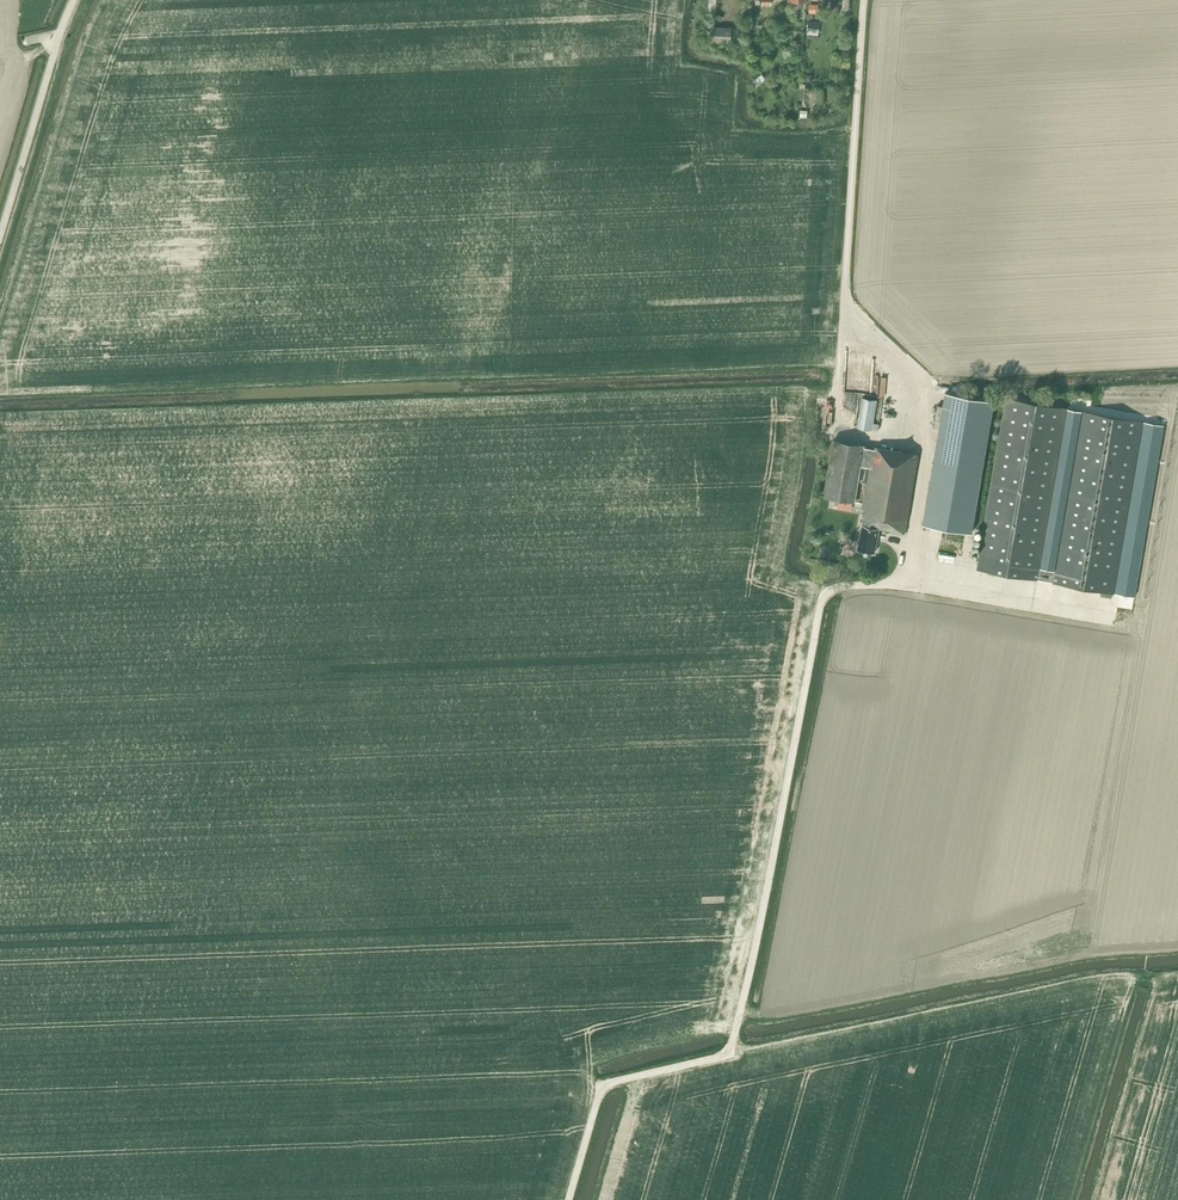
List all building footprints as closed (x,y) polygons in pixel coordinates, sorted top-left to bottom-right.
[(840,4),(830,4),(830,14),(840,14),(840,4)] [(819,5),(809,5),(809,14),(819,14),(819,5)] [(818,34),(819,22),(808,21),(807,33),(818,34)] [(730,43),(730,27),(708,26),(708,42),(730,43)] [(756,41),(747,41),(747,50),(755,50),(756,41)] [(939,429),(937,441),(923,524),(971,533),(994,401),(945,392),(943,406),(937,405),(933,428),(939,429)] [(871,430),(876,400),(862,398),(857,428),(871,430)] [(976,573),(1036,584),(1067,409),(1006,398),(976,573)] [(817,406),(817,433),(826,433),(825,406),(817,406)] [(1067,409),(1036,584),(1132,601),(1162,425),(1067,409)] [(864,510),(857,550),(874,553),(879,529),(905,533),(918,454),(873,447),(873,449),(864,447),(864,445),(833,440),(824,497),(854,502),(861,465),(870,467),(863,509),(864,510)] [(866,483),(868,468),(861,467),(859,482),(866,483)]
